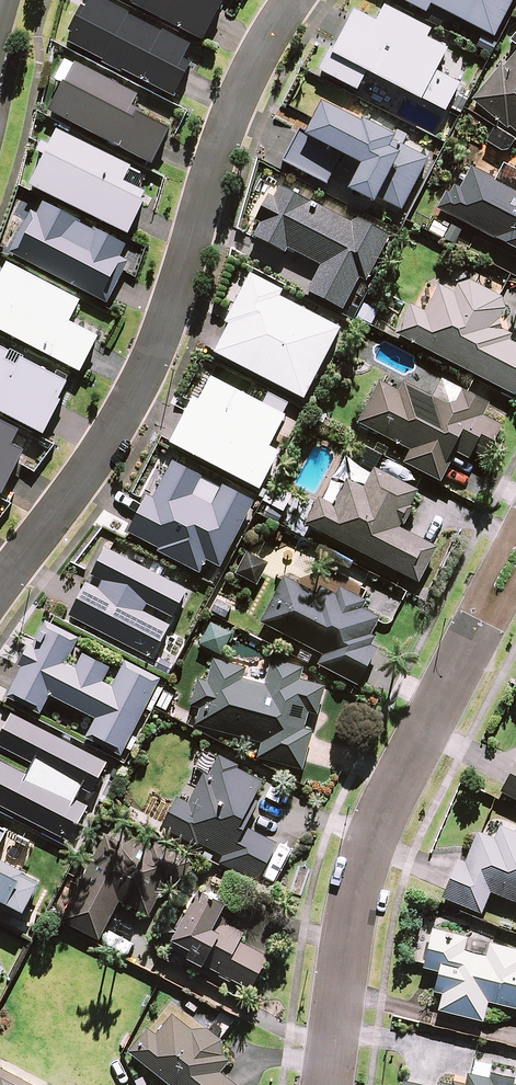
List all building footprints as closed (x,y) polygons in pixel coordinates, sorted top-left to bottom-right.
[(69,44),(104,62),(103,64),(122,74),(123,72),(174,99),(192,65),(184,61),(191,47),(163,32),(163,34),(130,17),(131,16),(100,0),(92,0),(86,11),(82,9),(70,32),(74,35),(69,44)] [(132,2),(131,4),(203,42),(224,3),(218,0),(127,0),(132,2)] [(425,13),(429,6),(494,38),(513,0),(398,0),(425,13)] [(319,71),(357,91),(366,73),(420,101),(421,100),(444,113),(460,85),(436,72),(447,49),(427,38),(431,31),(384,6),(376,22),(354,10),(333,50),(330,48),(319,71)] [(474,102),(515,135),(515,48),(474,102)] [(64,86),(50,112),(153,166),(171,132),(142,116),(144,113),(133,107),(138,97),(76,64),(75,65),(65,61),(55,81),(64,86)] [(305,133),(299,130),(282,162),(326,185),(341,156),(359,166),(347,190),(373,204),(376,199),(401,211),(428,159),(402,146),(407,135),(396,130),(393,137),(361,120),(359,123),(321,103),(305,133)] [(45,157),(30,187),(129,237),(146,202),(143,201),(146,193),(125,183),(132,167),(57,132),(50,147),(43,143),(38,153),(45,157)] [(507,166),(498,182),(470,167),(445,213),(515,250),(515,171),(507,166)] [(351,223),(279,187),(273,198),(268,196),(254,221),(260,224),(253,236),(285,253),(288,248),(319,265),(305,292),(342,311),(358,278),(366,282),(389,236),(354,218),(351,223)] [(31,212),(10,254),(108,303),(128,263),(120,259),(126,246),(97,231),(97,233),(80,224),(81,222),(44,203),(38,216),(31,212)] [(7,264),(0,278),(0,331),(79,372),(97,338),(68,323),(79,302),(7,264)] [(446,271),(427,310),(412,303),(396,335),(513,395),(515,389),(515,338),(495,327),(507,303),(446,271)] [(228,325),(213,353),(303,400),(340,329),(279,297),(283,291),(250,274),(224,323),(228,325)] [(45,436),(63,402),(60,401),(70,383),(24,360),(26,358),(12,351),(11,353),(0,347),(0,413),(45,436)] [(192,397),(168,443),(259,490),(279,452),(269,447),(285,416),(210,377),(198,400),(192,397)] [(398,392),(378,382),(358,424),(410,450),(403,463),(439,481),(455,448),(483,462),(501,426),(465,408),(462,414),(402,384),(398,392)] [(3,496),(26,452),(13,446),(21,432),(0,421),(0,494),(3,496)] [(372,474),(344,459),(334,478),(345,484),(333,507),(319,500),(306,525),(416,582),(434,547),(397,528),(417,490),(375,469),(372,474)] [(147,496),(127,532),(159,549),(157,552),(200,574),(206,561),(220,568),(254,502),(222,485),(220,489),(200,479),(202,477),(171,462),(153,499),(147,496)] [(86,583),(69,616),(152,659),(169,625),(143,612),(147,605),(173,619),(188,590),(105,546),(90,575),(101,581),(98,588),(86,583)] [(266,566),(247,554),(235,573),(254,585),(266,566)] [(376,647),(366,642),(377,621),(387,626),(402,597),(349,570),(342,582),(331,577),(321,596),(284,577),(261,623),(323,655),(318,665),(357,685),(376,647)] [(235,608),(217,598),(209,612),(227,622),(235,608)] [(231,634),(210,623),(199,644),(220,655),(231,634)] [(75,643),(47,630),(32,660),(26,657),(8,692),(41,709),(48,695),(95,719),(88,733),(123,751),(156,684),(122,667),(119,673),(83,655),(76,669),(65,664),(75,643)] [(302,669),(271,660),(264,686),(243,680),(246,670),(213,660),(207,683),(197,680),(190,706),(200,709),(196,725),(261,743),(257,757),(301,770),(311,732),(303,730),(308,712),(317,714),(325,685),(299,678),(302,669)] [(69,842),(87,807),(75,800),(81,789),(90,794),(106,763),(10,714),(0,735),(0,746),(33,764),(27,775),(0,761),(0,805),(69,842)] [(261,782),(202,751),(177,799),(162,827),(219,857),(216,863),(255,883),(275,844),(244,828),(256,804),(251,802),(261,782)] [(500,792),(515,800),(515,762),(500,792)] [(499,827),(494,840),(477,833),(464,865),(456,862),(442,898),(481,913),(489,892),(515,903),(515,834),(499,827)] [(0,828),(0,901),(24,913),(39,882),(20,872),(34,845),(0,828)] [(98,943),(119,902),(147,916),(171,871),(144,856),(142,859),(104,839),(60,923),(98,943)] [(172,939),(191,948),(184,961),(245,990),(262,954),(230,939),(241,917),(224,909),(227,903),(196,888),(172,939)] [(432,930),(422,968),(438,972),(434,990),(443,993),(438,1010),(482,1021),(487,1002),(515,1009),(515,951),(489,945),(486,958),(463,952),(466,938),(432,930)] [(146,1027),(126,1052),(168,1084),(238,1084),(220,1071),(228,1061),(220,1056),(227,1047),(200,1026),(195,1031),(174,1014),(157,1035),(146,1027)] [(473,1061),(468,1084),(515,1084),(515,1072),(514,1080),(488,1074),(490,1065),(473,1061)] [(0,1069),(0,1084),(31,1084),(0,1069)]
